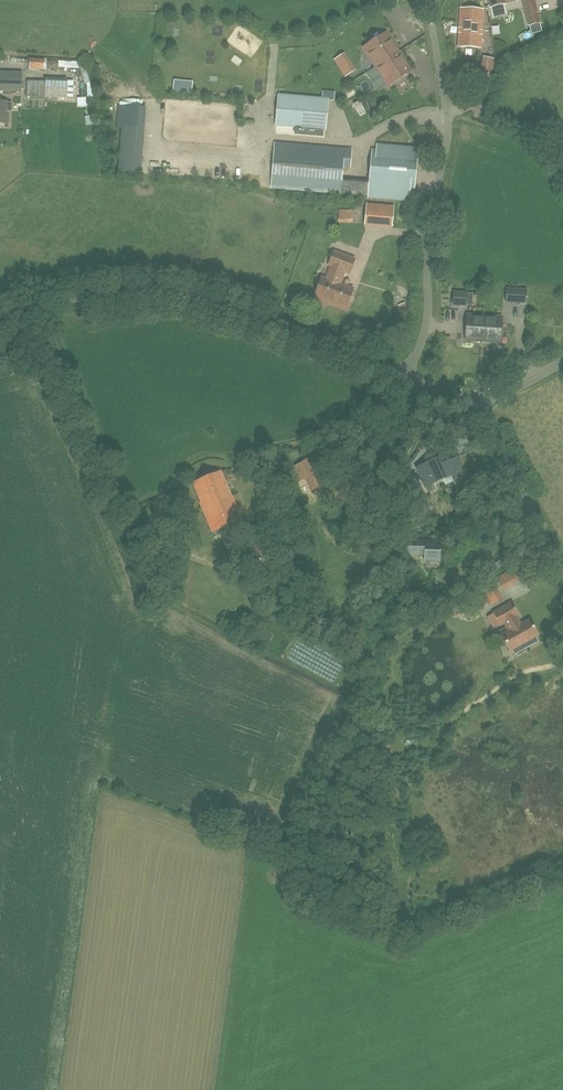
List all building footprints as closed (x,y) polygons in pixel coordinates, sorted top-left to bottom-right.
[(516,0),(488,0),(490,8),(505,5),(505,4),(516,1),(516,0)] [(535,4),(524,7),(529,27),(540,24),(535,4)] [(460,9),(458,47),(481,49),(483,11),(460,9)] [(363,48),(388,86),(411,72),(386,33),(363,48)] [(354,70),(349,61),(344,54),(335,60),(340,67),(345,76),(354,70)] [(495,60),(485,58),(481,80),(490,82),(495,60)] [(45,60),(33,59),(30,59),(30,70),(45,71),(45,60)] [(23,74),(0,73),(0,91),(22,92),(23,74)] [(192,80),(174,78),(172,92),(191,94),(192,80)] [(67,84),(62,83),(27,82),(26,97),(67,99),(67,84)] [(328,100),(303,98),(279,96),(276,126),(326,130),(328,100)] [(5,127),(5,124),(8,124),(8,114),(8,103),(0,103),(0,127),(5,127)] [(118,127),(122,128),(120,172),(144,173),(147,107),(118,106),(118,127)] [(341,194),(343,173),(343,167),(350,168),(352,150),(275,143),(271,188),(341,194)] [(368,198),(409,202),(410,190),(414,191),(417,157),(412,156),(413,149),(378,146),(377,151),(373,151),(369,197),(368,197),(368,198)] [(366,224),(393,227),(394,207),(367,205),(366,224)] [(339,210),(340,222),(353,222),(352,209),(339,210)] [(318,291),(315,297),(346,309),(354,289),(341,285),(346,272),(350,274),(355,260),(335,252),(329,266),(332,267),(327,279),(322,278),(320,284),(318,283),(316,290),(318,291)] [(507,287),(506,302),(527,303),(528,289),(507,287)] [(466,306),(467,294),(454,293),(454,305),(466,306)] [(500,343),(500,341),(501,318),(468,316),(466,341),(500,343)] [(446,464),(442,455),(424,463),(425,465),(417,469),(425,487),(442,479),(445,485),(453,482),(457,490),(467,485),(459,467),(462,465),(458,458),(446,464)] [(327,486),(321,474),(315,458),(295,466),(301,481),(305,479),(310,493),(327,486)] [(221,472),(194,483),(203,506),(202,507),(212,532),(221,528),(219,521),(226,518),(229,525),(242,520),(232,496),(231,496),(221,472)] [(424,511),(423,511),(410,512),(409,512),(409,520),(411,520),(424,520),(424,511)] [(489,542),(483,530),(472,535),(478,547),(489,542)] [(412,553),(425,554),(430,554),(430,560),(439,561),(439,542),(412,540),(412,553)] [(492,606),(503,600),(492,581),(481,587),(492,606)] [(518,615),(511,604),(494,613),(500,625),(506,622),(511,630),(501,636),(510,651),(538,636),(529,620),(520,625),(516,616),(518,615)]
